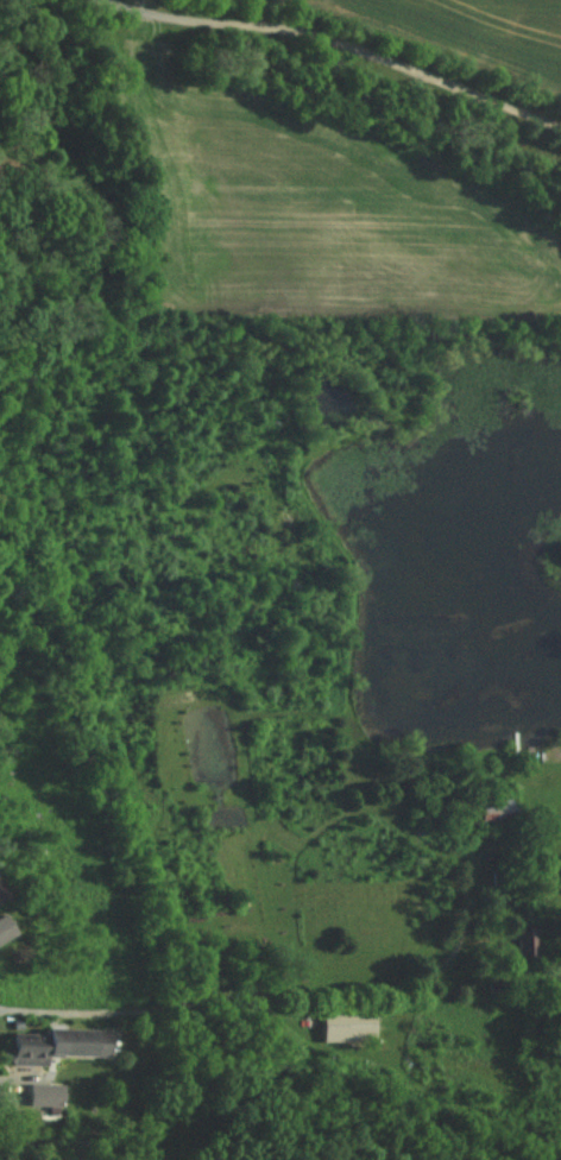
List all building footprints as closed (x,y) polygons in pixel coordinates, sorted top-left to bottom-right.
[(511,826),(511,799),(474,799),(474,826),(511,826)] [(0,917),(0,941),(11,934),(0,917)] [(534,928),(517,927),(516,956),(534,957),(534,928)] [(375,1009),(322,1009),(322,1042),(375,1042),(375,1009)] [(43,1067),(43,1056),(106,1058),(106,1030),(41,1028),(41,1033),(7,1032),(6,1066),(43,1067)] [(39,1121),(60,1121),(60,1088),(39,1088),(39,1121)]
